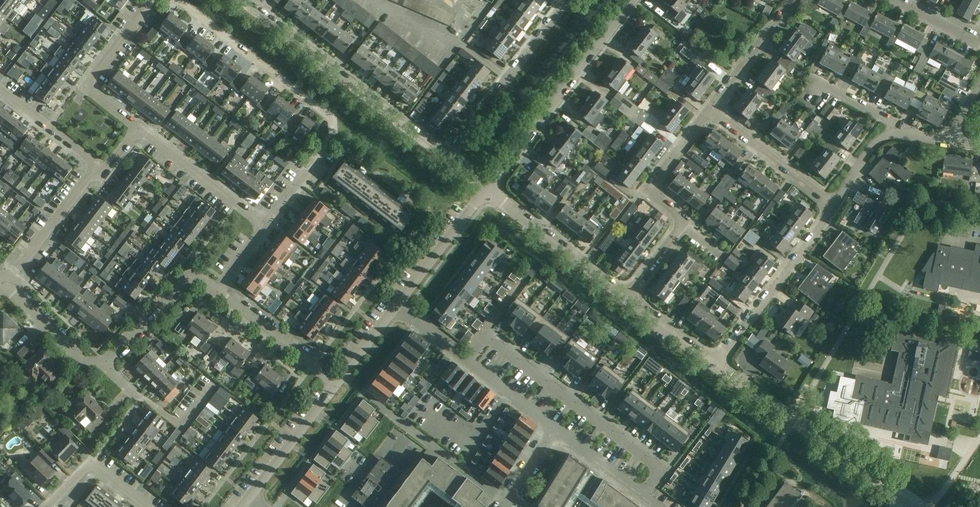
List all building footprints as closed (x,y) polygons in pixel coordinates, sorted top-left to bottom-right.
[(17,13),(0,0),(0,14),(7,19),(6,19),(10,22),(17,13)] [(17,13),(19,15),(25,6),(17,0),(0,0),(17,13)] [(44,7),(45,8),(50,12),(51,12),(57,4),(53,0),(49,0),(44,7)] [(81,1),(88,7),(95,12),(100,6),(93,1),(92,0),(82,0),(81,1)] [(119,1),(115,5),(120,9),(127,0),(118,0),(119,1)] [(304,3),(301,0),(290,0),(283,8),(294,16),(304,3)] [(350,0),(341,0),(337,5),(343,9),(350,0)] [(355,3),(352,0),(350,0),(343,9),(347,13),(355,3)] [(417,0),(411,0),(408,8),(413,10),(417,0)] [(423,1),(421,0),(417,0),(413,10),(418,13),(423,1)] [(493,8),(496,10),(502,3),(498,0),(494,5),(492,8),(493,8)] [(537,10),(524,0),(522,0),(515,9),(530,20),(537,10)] [(537,10),(545,0),(524,0),(537,10)] [(687,5),(680,0),(665,0),(663,2),(672,9),(668,15),(680,23),(687,15),(682,11),(687,5)] [(847,6),(844,4),(845,2),(842,0),(820,0),(818,5),(837,15),(836,17),(842,20),(844,16),(843,16),(848,7),(847,6)] [(963,5),(975,12),(975,11),(979,3),(979,2),(976,0),(965,0),(963,5)] [(424,15),(429,3),(423,1),(418,13),(424,15)] [(874,17),(870,15),(871,13),(851,2),(848,6),(847,6),(848,7),(843,16),(844,16),(864,26),(859,34),(865,38),(871,27),(870,27),(874,18),(874,17)] [(303,24),(314,10),(304,3),(294,16),(303,24)] [(353,17),(361,7),(355,3),(347,13),(353,17)] [(429,17),(434,5),(431,4),(429,3),(424,15),(429,17)] [(434,19),(439,8),(434,5),(429,17),(434,19)] [(963,5),(957,15),(970,22),(975,12),(963,5)] [(358,21),(366,11),(361,7),(353,17),(358,21)] [(440,22),(445,10),(439,8),(434,19),(440,22)] [(86,25),(100,36),(107,27),(93,16),(94,15),(86,9),(84,12),(85,13),(80,20),(86,25)] [(522,30),(530,20),(515,9),(508,19),(522,30)] [(704,9),(699,15),(703,18),(708,12),(704,9)] [(313,31),(324,18),(314,10),(303,24),(313,31)] [(445,24),(450,12),(445,10),(440,22),(445,24)] [(491,10),(485,17),(488,20),(494,12),(491,10)] [(363,25),(371,15),(366,11),(358,21),(363,25)] [(450,12),(445,24),(450,26),(455,15),(450,12)] [(900,29),(896,27),(897,24),(877,13),(875,17),(874,17),(874,18),(870,27),(871,27),(890,38),(886,45),(892,48),(897,39),(896,39),(901,30),(900,29)] [(6,19),(7,19),(0,14),(0,27),(6,32),(8,28),(3,24),(6,19)] [(35,14),(29,23),(30,23),(36,28),(37,29),(43,20),(35,14)] [(168,35),(179,21),(170,14),(165,20),(161,17),(145,38),(150,42),(159,31),(158,30),(160,28),(168,35)] [(371,15),(363,25),(368,28),(376,19),(371,15)] [(50,18),(47,22),(48,24),(50,25),(51,25),(55,29),(59,32),(61,34),(65,29),(54,20),(50,18)] [(323,39),(333,25),(324,18),(313,31),(323,39)] [(514,40),(522,30),(508,19),(500,29),(514,40)] [(481,30),(486,22),(484,21),(483,20),(478,27),(479,28),(481,30)] [(180,47),(188,37),(183,34),(188,27),(179,21),(168,35),(177,41),(175,43),(180,47)] [(380,33),(385,26),(380,22),(372,31),(378,36),(380,33)] [(29,23),(22,31),(25,33),(30,37),(37,29),(36,28),(30,23),(29,23)] [(50,25),(46,30),(47,30),(52,34),(55,29),(51,25),(50,25)] [(93,44),(100,36),(86,25),(79,34),(93,44)] [(333,47),(343,33),(333,25),(323,39),(333,47)] [(896,39),(897,39),(916,49),(915,51),(921,54),(928,40),(922,38),(924,36),(904,25),(901,29),(900,29),(901,30),(896,39)] [(382,39),(390,30),(385,26),(380,33),(378,36),(382,39)] [(636,37),(648,47),(657,36),(661,39),(665,35),(654,26),(650,30),(645,26),(636,37)] [(790,36),(786,41),(800,52),(805,55),(812,46),(811,45),(815,40),(812,38),(811,38),(799,28),(795,32),(793,31),(793,32),(791,32),(789,34),(790,36)] [(507,50),(514,40),(500,29),(493,39),(507,50)] [(388,44),(395,34),(390,30),(382,39),(388,44)] [(343,33),(333,47),(343,54),(353,41),(343,33)] [(87,53),(93,44),(79,34),(73,42),(87,53)] [(195,56),(206,41),(197,34),(192,41),(188,37),(180,47),(185,51),(186,49),(195,56)] [(393,48),(400,38),(395,34),(388,44),(393,48)] [(640,57),(648,47),(636,37),(628,48),(633,53),(629,57),(641,66),(644,61),(640,57)] [(398,52),(406,42),(400,38),(393,48),(398,52)] [(499,60),(507,50),(493,39),(486,48),(483,46),(479,52),(490,60),(494,55),(499,60)] [(207,68),(215,58),(210,55),(215,48),(206,41),(195,56),(204,62),(202,64),(207,68)] [(779,50),(778,51),(783,54),(779,59),(793,69),(797,64),(793,61),(800,52),(786,41),(782,46),(780,46),(779,48),(779,50)] [(830,69),(838,53),(840,49),(830,44),(824,41),(816,55),(822,58),(819,63),(830,69)] [(80,62),(87,53),(73,42),(66,51),(80,62)] [(403,55),(411,45),(406,42),(398,52),(403,55)] [(947,67),(955,52),(937,42),(933,49),(926,45),(919,58),(919,59),(913,71),(920,75),(929,58),(947,67)] [(408,60),(416,50),(411,45),(403,55),(408,60)] [(66,51),(60,46),(53,55),(59,59),(59,60),(73,70),(80,62),(66,51)] [(361,67),(371,54),(361,46),(350,59),(361,67)] [(684,47),(679,52),(690,61),(696,65),(697,66),(701,69),(701,68),(702,68),(705,63),(704,62),(696,56),(695,56),(695,55),(686,49),(685,48),(684,47)] [(469,62),(472,57),(473,57),(461,48),(458,53),(469,62)] [(10,49),(5,55),(11,60),(16,54),(12,50),(10,49)] [(413,63),(421,53),(416,50),(408,60),(413,63)] [(955,52),(947,67),(965,76),(973,61),(955,52)] [(419,68),(426,58),(421,53),(413,63),(419,68)] [(849,73),(857,58),(851,55),(849,58),(838,53),(830,69),(841,75),(844,70),(849,73)] [(370,75),(381,61),(371,54),(361,67),(370,75)] [(215,58),(207,68),(212,72),(211,73),(220,80),(222,76),(233,62),(224,55),(219,61),(215,58)] [(423,71),(431,61),(426,58),(419,68),(423,71)] [(862,86),(871,70),(864,67),(865,64),(865,62),(862,61),(863,61),(857,58),(849,73),(854,76),(851,81),(862,86)] [(611,70),(624,79),(632,68),(620,59),(611,70)] [(771,60),(763,70),(778,81),(782,75),(783,75),(785,72),(787,73),(789,74),(790,73),(793,69),(779,59),(776,64),(771,60)] [(24,60),(21,65),(27,69),(28,68),(30,65),(24,60)] [(67,79),(73,70),(59,60),(53,68),(67,79)] [(380,82),(391,69),(381,61),(370,75),(380,82)] [(429,75),(436,65),(431,61),(423,71),(429,75)] [(234,89),(242,79),(237,75),(242,69),(233,62),(222,76),(231,83),(229,85),(234,89)] [(468,72),(482,83),(490,73),(476,62),(468,72)] [(449,72),(454,65),(451,63),(445,70),(449,72)] [(896,63),(893,70),(898,73),(902,66),(896,63)] [(658,80),(658,79),(638,64),(634,70),(654,85),(658,80)] [(13,79),(19,70),(14,65),(7,74),(13,79)] [(436,65),(429,75),(434,79),(442,69),(436,65)] [(696,65),(688,76),(693,79),(705,89),(714,78),(702,68),(701,68),(701,69),(697,66),(696,65)] [(60,87),(67,79),(53,68),(46,77),(60,87)] [(658,80),(669,88),(678,77),(667,68),(658,79),(658,80)] [(390,90),(400,76),(391,69),(380,82),(390,90)] [(624,79),(611,70),(603,81),(615,90),(616,90),(620,93),(628,82),(624,79)] [(771,90),(778,81),(763,70),(756,80),(761,83),(757,88),(770,98),(774,93),(771,90)] [(881,90),(889,75),(883,72),(879,71),(878,74),(871,70),(862,86),(873,92),(876,87),(881,90)] [(119,71),(107,86),(116,92),(116,93),(128,78),(127,78),(119,71)] [(400,97),(410,84),(413,80),(404,72),(400,76),(390,90),(400,97)] [(441,82),(447,75),(443,72),(438,79),(441,82)] [(474,93),(482,83),(468,72),(461,82),(474,93)] [(895,104),(903,88),(892,82),(894,78),(889,75),(881,90),(887,93),(884,98),(895,104)] [(191,76),(187,82),(192,86),(196,80),(191,76)] [(249,97),(260,83),(251,76),(246,82),(242,79),(234,89),(239,92),(240,91),(249,97)] [(54,96),(60,87),(46,77),(40,85),(54,96)] [(128,78),(116,93),(125,99),(136,85),(128,78)] [(693,79),(684,90),(697,100),(705,89),(693,79)] [(667,91),(669,88),(658,80),(654,85),(665,94),(667,91)] [(947,81),(943,87),(944,87),(945,88),(956,94),(956,93),(959,87),(947,81)] [(430,89),(433,92),(439,84),(436,82),(430,89)] [(467,102),(474,93),(461,82),(453,92),(467,102)] [(914,107),(921,92),(924,88),(922,86),(919,91),(916,90),(917,88),(906,82),(905,84),(903,88),(895,104),(905,109),(908,104),(914,107)] [(261,109),(269,99),(264,96),(269,90),(260,83),(249,97),(257,104),(256,106),(261,109)] [(410,84),(400,97),(410,105),(420,92),(410,84)] [(47,105),(54,96),(40,85),(33,94),(47,105)] [(136,103),(145,91),(136,85),(125,99),(133,106),(136,103)] [(203,86),(199,91),(206,97),(210,91),(203,86)] [(748,89),(741,99),(756,110),(763,101),(766,103),(770,98),(757,88),(754,92),(753,93),(748,89)] [(945,88),(941,94),(944,95),(943,97),(950,101),(951,99),(952,100),(956,94),(945,88)] [(142,112),(153,98),(145,91),(136,103),(133,106),(142,112)] [(428,92),(422,99),(426,102),(431,94),(428,92)] [(460,112),(467,102),(453,92),(446,101),(460,112)] [(586,103),(599,113),(607,101),(595,92),(586,103)] [(927,121),(935,105),(937,100),(927,95),(921,92),(914,107),(919,110),(916,115),(927,121)] [(276,118),(287,103),(278,97),(273,103),(269,99),(261,109),(266,113),(267,111),(276,118)] [(643,102),(649,107),(652,102),(646,97),(643,102)] [(150,119),(161,104),(153,98),(142,112),(150,119)] [(626,98),(622,104),(633,112),(637,107),(626,98)] [(422,99),(415,109),(420,114),(428,103),(426,102),(422,99)] [(748,120),(756,110),(741,99),(734,109),(748,120)] [(783,115),(792,103),(787,100),(778,111),(783,115)] [(452,122),(460,112),(446,101),(438,111),(452,122)] [(667,113),(680,122),(688,111),(676,102),(667,113)] [(276,118),(273,122),(281,128),(286,132),(287,131),(288,130),(296,120),(291,117),(296,110),(287,103),(276,118)] [(590,124),(599,113),(586,103),(578,114),(590,124)] [(161,104),(150,119),(159,126),(171,111),(161,104)] [(622,104),(617,110),(628,118),(633,112),(622,104)] [(829,120),(836,111),(828,104),(821,114),(829,120)] [(935,105),(927,121),(938,127),(946,111),(935,105)] [(633,112),(644,121),(648,115),(637,107),(633,112)] [(10,116),(2,109),(0,111),(0,129),(10,116)] [(431,121),(426,127),(432,131),(433,130),(436,125),(437,126),(444,132),(452,122),(438,111),(431,121)] [(177,112),(166,126),(174,133),(186,119),(177,112)] [(633,112),(628,118),(629,119),(640,127),(644,121),(633,112)] [(671,133),(680,122),(667,113),(659,123),(671,133)] [(4,142),(19,122),(10,116),(0,129),(0,140),(4,142)] [(779,141),(793,123),(784,116),(770,134),(771,135),(771,136),(774,139),(776,139),(779,141)] [(296,120),(288,130),(293,134),(294,132),(303,139),(314,125),(305,117),(300,124),(296,120)] [(763,131),(771,122),(766,118),(758,127),(763,131)] [(186,119),(174,133),(182,139),(193,125),(186,119)] [(817,125),(818,124),(813,120),(805,131),(807,133),(810,135),(813,131),(817,125)] [(840,129),(840,130),(854,141),(854,140),(862,130),(848,120),(840,129)] [(19,122),(4,142),(4,143),(13,149),(17,143),(28,129),(19,122)] [(793,123),(779,141),(784,145),(784,146),(787,149),(788,148),(789,149),(803,131),(798,127),(795,122),(793,124),(793,123)] [(193,125),(182,139),(191,146),(202,131),(193,125)] [(561,136),(573,146),(582,134),(569,125),(561,136)] [(817,125),(813,131),(818,135),(822,130),(817,125)] [(643,130),(635,141),(636,141),(637,142),(642,146),(654,155),(663,144),(651,135),(650,134),(644,129),(643,130)] [(713,130),(702,143),(712,151),(722,137),(713,130)] [(830,136),(826,141),(832,146),(839,151),(842,146),(847,150),(854,141),(840,130),(834,137),(833,138),(830,136)] [(202,131),(191,146),(200,153),(211,138),(202,131)] [(614,142),(620,146),(624,141),(628,136),(622,131),(618,137),(614,142)] [(266,132),(261,138),(268,144),(274,138),(266,132)] [(601,132),(596,138),(604,144),(607,146),(612,140),(601,132)] [(250,133),(244,140),(250,144),(255,138),(250,133)] [(591,133),(587,138),(592,143),(596,138),(591,133)] [(23,161),(38,142),(29,135),(18,149),(15,154),(23,161)] [(565,157),(573,146),(561,136),(552,147),(565,157)] [(712,151),(709,154),(719,162),(722,158),(721,158),(723,157),(726,153),(732,145),(723,138),(722,137),(712,151)] [(211,138),(200,153),(208,159),(220,145),(211,138)] [(596,138),(592,143),(603,151),(607,146),(604,144),(596,138)] [(654,155),(642,146),(636,141),(628,152),(633,157),(646,166),(654,155)] [(818,158),(832,169),(839,159),(835,156),(839,151),(832,146),(826,141),(821,146),(825,149),(818,158)] [(36,163),(46,149),(38,142),(23,161),(32,167),(36,163)] [(616,151),(620,146),(614,142),(610,147),(616,151)] [(220,145),(208,159),(217,166),(228,152),(220,145)] [(719,162),(717,164),(718,165),(722,168),(726,162),(731,166),(742,153),(732,145),(726,153),(723,157),(721,158),(722,158),(719,162)] [(799,159),(806,149),(802,145),(794,155),(799,159)] [(912,174),(896,159),(900,154),(892,146),(868,174),(880,184),(886,177),(884,176),(890,169),(905,182),(912,174)] [(557,168),(565,157),(552,147),(544,158),(557,168)] [(44,169),(55,155),(46,149),(36,163),(44,169)] [(605,153),(599,161),(604,164),(609,157),(605,153)] [(701,166),(705,161),(694,153),(691,157),(701,166)] [(135,163),(150,174),(156,165),(142,154),(135,163)] [(230,181),(245,161),(236,154),(221,174),(230,181)] [(53,175),(63,161),(55,155),(44,169),(53,175)] [(273,160),(279,164),(280,163),(283,159),(278,155),(277,155),(273,160)] [(625,167),(624,168),(637,178),(637,177),(646,166),(633,157),(625,167)] [(946,157),(944,173),(971,176),(970,181),(971,181),(970,186),(976,187),(977,182),(979,167),(973,167),(973,161),(946,157)] [(818,158),(810,168),(824,179),(832,169),(818,158)] [(696,173),(700,168),(689,159),(685,164),(696,173)] [(63,161),(53,175),(61,182),(72,168),(63,161)] [(238,187),(249,173),(244,169),(249,163),(245,161),(230,181),(238,187)] [(681,161),(675,169),(678,171),(684,163),(681,161)] [(344,162),(332,178),(339,183),(350,167),(344,162)] [(606,175),(609,171),(598,162),(594,168),(605,177),(606,175)] [(129,172),(128,172),(143,183),(144,182),(150,174),(135,163),(129,172)] [(539,164),(533,172),(534,172),(543,179),(548,183),(554,176),(548,171),(539,164)] [(585,164),(581,169),(586,173),(589,170),(589,169),(590,168),(585,164)] [(620,164),(612,175),(616,178),(629,188),(637,178),(624,168),(620,164)] [(367,169),(363,165),(359,170),(364,174),(367,169)] [(748,165),(738,178),(748,185),(758,172),(748,165)] [(350,167),(339,183),(345,187),(356,172),(351,167),(350,167)] [(6,172),(5,173),(6,174),(10,177),(14,173),(9,169),(6,172)] [(731,178),(733,176),(732,175),(734,173),(730,169),(718,184),(723,188),(731,178)] [(581,180),(581,181),(586,185),(595,174),(589,170),(586,173),(586,174),(581,180)] [(678,195),(688,182),(678,174),(679,173),(675,170),(673,174),(676,177),(668,187),(678,195)] [(247,194),(262,174),(259,171),(254,177),(249,173),(238,187),(247,194)] [(123,179),(122,180),(136,192),(137,191),(143,183),(128,172),(123,179)] [(356,172),(345,187),(350,191),(362,176),(357,172),(356,172)] [(534,172),(528,179),(532,182),(537,186),(543,179),(534,172)] [(758,172),(748,185),(758,193),(768,180),(758,172)] [(262,174),(247,194),(255,201),(266,187),(268,189),(273,182),(262,174)] [(362,176),(350,191),(356,196),(368,180),(363,176),(362,176)] [(562,182),(571,188),(574,190),(578,185),(567,176),(562,181),(563,182),(562,182)] [(598,176),(594,182),(598,185),(602,180),(598,176)] [(723,188),(728,191),(735,181),(736,181),(737,179),(733,176),(731,178),(723,188)] [(116,188),(116,189),(119,192),(130,200),(131,199),(136,192),(122,180),(122,181),(116,188)] [(361,200),(373,184),(368,180),(356,196),(361,200)] [(602,180),(598,185),(604,190),(608,184),(602,180)] [(768,180),(758,193),(768,201),(778,188),(768,180)] [(534,203),(543,190),(537,186),(532,182),(522,194),(534,203)] [(563,198),(571,188),(562,182),(555,192),(563,198)] [(681,192),(678,195),(688,203),(697,190),(698,190),(688,182),(681,192)] [(168,196),(176,187),(172,184),(165,193),(168,196)] [(366,204),(378,188),(373,184),(361,200),(366,204)] [(715,198),(723,188),(718,184),(710,194),(715,198)] [(175,194),(180,198),(181,198),(187,189),(182,185),(175,194)] [(326,198),(330,193),(324,188),(320,193),(326,198)] [(373,209),(385,193),(378,188),(366,204),(373,209)] [(720,201),(728,191),(723,188),(715,198),(720,201)] [(115,189),(109,198),(114,202),(123,209),(130,200),(119,192),(116,189),(115,189)] [(614,189),(609,194),(619,202),(615,208),(621,212),(630,201),(628,200),(624,196),(614,189)] [(778,203),(785,193),(781,189),(773,200),(778,203)] [(543,190),(534,203),(546,213),(556,200),(543,190)] [(697,190),(688,203),(698,210),(708,197),(709,195),(705,192),(703,194),(698,190),(697,190)] [(330,193),(326,198),(332,203),(336,197),(330,193)] [(378,214),(390,197),(385,193),(373,209),(378,214)] [(854,198),(852,200),(862,206),(853,221),(855,222),(875,234),(888,211),(863,196),(857,193),(854,198)] [(42,208),(46,202),(37,195),(33,201),(42,208)] [(402,203),(405,198),(401,195),(397,200),(402,203)] [(91,205),(106,216),(107,215),(112,218),(116,212),(112,209),(113,208),(98,196),(91,205)] [(905,196),(900,204),(905,207),(910,199),(905,196)] [(384,217),(396,201),(390,197),(378,214),(384,217)] [(307,206),(306,208),(321,219),(329,224),(330,223),(332,221),(324,215),(325,215),(329,209),(314,198),(307,206)] [(156,213),(163,204),(159,201),(152,210),(156,213)] [(201,201),(195,209),(208,220),(215,211),(201,201)] [(389,222),(402,206),(396,201),(384,217),(389,222)] [(765,210),(769,212),(775,204),(772,201),(765,210)] [(799,204),(791,214),(804,224),(812,214),(810,213),(808,211),(811,208),(802,201),(799,204)] [(633,203),(624,214),(630,219),(630,218),(633,215),(638,208),(637,207),(633,203)] [(346,214),(350,209),(344,204),(340,209),(346,214)] [(99,225),(106,216),(91,205),(85,214),(99,225)] [(567,226),(577,213),(566,205),(556,218),(567,226)] [(162,211),(166,214),(169,216),(172,212),(165,206),(162,211)] [(208,220),(195,209),(190,206),(183,214),(202,229),(208,220)] [(402,206),(389,222),(395,227),(408,211),(407,210),(402,206)] [(10,214),(1,207),(0,209),(0,226),(10,214)] [(306,208),(301,215),(308,221),(315,227),(319,222),(326,228),(327,227),(329,224),(321,219),(306,208)] [(715,208),(705,221),(715,229),(725,216),(715,208)] [(350,209),(346,214),(352,218),(356,213),(350,209)] [(745,209),(743,213),(753,221),(756,217),(746,210),(745,209)] [(408,211),(395,227),(401,231),(414,215),(408,211)] [(659,212),(653,219),(656,222),(662,214),(659,212)] [(578,234),(588,222),(577,213),(567,226),(578,234)] [(18,220),(10,214),(0,226),(0,234),(5,238),(18,220)] [(85,214),(78,222),(93,233),(97,235),(102,229),(98,226),(99,225),(85,214)] [(177,222),(177,223),(181,227),(195,237),(202,229),(183,214),(177,222)] [(624,215),(620,220),(626,224),(629,219),(630,219),(624,214),(624,215)] [(641,228),(654,238),(663,226),(656,222),(653,219),(646,214),(637,225),(641,228)] [(796,234),(804,224),(791,214),(783,224),(796,234)] [(294,224),(293,225),(308,236),(316,242),(316,241),(319,238),(311,232),(315,227),(308,221),(301,215),(294,224)] [(725,216),(715,229),(725,237),(735,224),(725,216)] [(361,217),(357,222),(363,227),(367,221),(361,217)] [(588,222),(578,234),(589,243),(599,231),(599,230),(600,228),(602,225),(598,223),(598,222),(592,217),(589,220),(588,222)] [(118,239),(121,242),(125,237),(136,222),(133,219),(128,226),(118,239)] [(18,220),(5,238),(13,245),(27,227),(18,220)] [(367,221),(363,227),(369,231),(373,226),(367,221)] [(90,237),(93,233),(78,222),(72,231),(86,242),(91,246),(94,241),(90,237)] [(170,231),(171,232),(175,235),(185,243),(189,246),(195,237),(181,227),(177,223),(170,231)] [(353,224),(350,228),(356,233),(359,229),(353,224)] [(735,224),(725,237),(735,244),(745,231),(735,224)] [(789,244),(796,234),(783,224),(776,234),(789,244)] [(293,225),(287,233),(302,245),(306,239),(314,245),(316,242),(308,236),(293,225)] [(629,236),(628,236),(633,239),(645,249),(654,238),(641,228),(637,234),(633,230),(629,236)] [(31,237),(35,232),(30,229),(26,234),(31,237)] [(746,234),(756,242),(760,238),(750,229),(746,234)] [(72,231),(65,240),(79,251),(81,249),(82,250),(85,252),(90,247),(85,243),(86,242),(72,231)] [(164,240),(164,241),(178,251),(185,243),(175,235),(171,232),(164,240)] [(607,237),(612,241),(616,236),(611,232),(607,237)] [(836,238),(822,256),(840,270),(849,257),(852,259),(856,253),(853,250),(849,247),(854,240),(844,232),(838,239),(836,238)] [(281,247),(296,259),(299,256),(294,252),(298,246),(281,233),(274,242),(281,247)] [(384,242),(387,237),(381,233),(377,238),(384,242)] [(753,247),(756,242),(746,234),(743,239),(753,247)] [(782,254),(789,244),(776,234),(768,244),(782,254)] [(387,237),(384,242),(389,247),(393,242),(387,237)] [(604,252),(612,241),(607,237),(599,247),(604,252)] [(111,248),(114,251),(115,250),(117,247),(121,242),(118,239),(114,244),(111,248)] [(636,260),(645,249),(633,239),(624,250),(636,260)] [(158,249),(172,260),(178,251),(164,241),(158,249)] [(356,244),(378,261),(385,253),(370,241),(366,247),(358,241),(356,244)] [(293,262),(296,259),(281,247),(274,242),(267,250),(282,262),(284,264),(288,258),(293,262)] [(498,248),(497,250),(486,242),(480,250),(495,262),(499,265),(505,256),(501,253),(502,252),(498,248)] [(124,244),(121,248),(124,250),(128,253),(132,249),(131,248),(129,246),(125,243),(124,243),(124,244)] [(337,245),(333,250),(339,255),(343,248),(338,244),(337,245)] [(371,270),(378,261),(356,244),(353,248),(360,253),(357,259),(371,270)] [(922,272),(927,273),(923,289),(938,292),(939,284),(979,293),(979,245),(977,244),(975,251),(952,246),(951,248),(939,245),(937,254),(934,253),(922,272)] [(108,251),(104,256),(108,259),(112,254),(114,251),(111,248),(108,251)] [(121,248),(117,252),(118,252),(122,255),(125,258),(128,253),(124,250),(121,248)] [(151,257),(151,258),(161,265),(165,268),(172,260),(158,249),(151,257)] [(741,254),(735,249),(734,249),(732,252),(739,258),(741,254)] [(261,259),(261,260),(283,276),(285,278),(286,278),(288,275),(286,273),(278,267),(282,262),(267,250),(261,259)] [(480,250),(474,258),(489,270),(495,262),(480,250)] [(628,270),(636,260),(624,250),(616,261),(611,267),(619,273),(624,267),(628,270)] [(681,251),(673,262),(681,267),(686,272),(688,273),(691,275),(696,269),(698,269),(700,266),(703,261),(689,250),(685,255),(681,251)] [(70,251),(66,256),(74,263),(75,260),(78,257),(74,254),(70,251)] [(753,264),(766,274),(775,263),(762,253),(753,264)] [(151,258),(151,257),(147,254),(141,263),(155,274),(161,265),(151,258)] [(727,259),(737,267),(741,262),(731,254),(727,259)] [(371,270),(357,259),(353,264),(345,258),(343,262),(365,279),(371,270)] [(484,276),(489,270),(474,258),(467,266),(482,278),(484,276)] [(47,262),(36,277),(44,284),(56,269),(61,262),(56,259),(51,265),(47,262)] [(136,259),(129,268),(148,283),(155,274),(141,263),(136,259)] [(734,271),(737,267),(727,259),(723,263),(734,271)] [(261,260),(254,268),(261,273),(269,279),(274,282),(277,277),(280,280),(283,276),(261,260)] [(96,266),(96,267),(100,270),(104,264),(101,261),(99,263),(96,266)] [(324,261),(318,270),(321,273),(328,264),(324,261)] [(56,269),(44,284),(45,284),(53,291),(61,281),(65,276),(61,273),(66,266),(62,263),(61,262),(56,269)] [(359,287),(365,279),(343,262),(340,265),(347,271),(344,276),(359,287)] [(673,262),(666,272),(668,273),(679,282),(679,281),(681,283),(685,278),(687,280),(691,275),(688,273),(686,272),(681,267),(673,262)] [(533,274),(538,269),(538,268),(531,263),(527,268),(527,269),(528,270),(525,274),(529,276),(531,278),(533,274)] [(753,264),(746,273),(759,284),(766,274),(753,264)] [(812,270),(797,289),(815,303),(824,290),(827,291),(831,286),(828,283),(824,280),(824,279),(829,273),(819,265),(814,272),(812,270)] [(476,286),(482,278),(467,266),(461,274),(476,286)] [(95,275),(98,272),(96,271),(91,267),(88,270),(93,274),(94,274),(95,275)] [(128,268),(122,276),(122,277),(127,280),(128,280),(142,291),(148,283),(129,268),(128,268)] [(265,284),(269,280),(269,279),(261,273),(254,268),(248,276),(255,282),(270,294),(273,290),(265,284)] [(61,281),(53,291),(62,297),(78,276),(73,272),(68,279),(65,276),(61,281)] [(328,272),(325,275),(330,279),(352,296),(359,287),(344,276),(340,281),(328,272)] [(671,291),(679,282),(665,272),(658,281),(671,291)] [(752,293),(759,284),(746,273),(738,283),(752,293)] [(461,274),(455,283),(474,297),(476,299),(483,291),(476,286),(461,274)] [(543,280),(542,280),(547,284),(548,283),(551,279),(546,275),(543,280)] [(78,276),(62,297),(70,304),(79,293),(81,290),(82,290),(78,286),(83,279),(78,276)] [(267,297),(270,294),(255,282),(248,276),(241,285),(256,297),(260,291),(267,297)] [(142,291),(128,280),(127,280),(122,277),(114,286),(120,291),(121,289),(135,299),(142,291)] [(345,305),(352,296),(330,279),(327,282),(330,285),(326,290),(345,305)] [(718,291),(722,286),(712,279),(708,283),(718,291)] [(663,301),(671,291),(658,281),(650,291),(663,301)] [(468,305),(474,297),(455,283),(449,291),(468,305)] [(744,303),(752,293),(738,283),(731,293),(744,303)] [(558,284),(554,289),(559,293),(563,288),(562,287),(558,284)] [(702,298),(710,288),(705,284),(697,295),(702,298)] [(70,304),(67,308),(75,314),(87,299),(92,293),(88,289),(82,296),(79,293),(70,304)] [(468,306),(468,305),(449,291),(443,299),(458,310),(464,302),(468,306)] [(87,299),(75,314),(84,321),(96,306),(92,303),(97,297),(93,293),(92,293),(87,299)] [(309,297),(332,314),(338,305),(324,293),(319,299),(312,293),(309,297)] [(122,308),(126,303),(118,296),(113,302),(122,308)] [(719,296),(716,300),(723,306),(726,308),(730,304),(726,301),(720,296),(719,296)] [(325,323),(332,314),(309,297),(307,300),(312,304),(308,309),(310,311),(325,323)] [(510,315),(504,323),(513,329),(529,307),(516,298),(506,312),(510,315)] [(443,299),(437,306),(452,318),(458,310),(443,299)] [(578,299),(574,305),(578,308),(583,302),(578,299)] [(679,313),(687,304),(682,300),(674,310),(679,313)] [(813,312),(798,301),(792,310),(788,307),(776,324),(793,336),(795,333),(798,335),(803,327),(800,326),(804,321),(806,322),(813,312)] [(93,328),(110,306),(105,302),(99,309),(96,306),(84,321),(93,328)] [(697,306),(687,319),(696,326),(706,313),(709,310),(699,302),(697,306)] [(736,316),(739,312),(740,311),(730,304),(726,308),(736,316)] [(943,315),(945,306),(939,305),(937,313),(943,315)] [(110,306),(93,328),(102,335),(113,320),(109,317),(115,310),(110,306)] [(436,307),(430,315),(440,323),(439,325),(444,328),(445,327),(449,330),(456,321),(452,318),(437,306),(436,307)] [(719,317),(726,309),(723,306),(716,315),(719,317)] [(529,307),(513,329),(521,336),(527,328),(532,332),(543,317),(529,307)] [(325,323),(310,311),(306,316),(299,310),(296,314),(319,331),(325,323)] [(592,310),(587,316),(592,319),(596,313),(592,310)] [(125,311),(121,316),(126,319),(128,316),(130,314),(125,311)] [(20,329),(3,312),(0,315),(0,342),(3,346),(20,329)] [(195,336),(207,320),(197,313),(188,324),(182,320),(174,330),(181,335),(186,329),(195,336)] [(706,313),(696,326),(697,326),(701,330),(706,334),(716,321),(707,314),(706,313)] [(815,313),(811,319),(816,323),(820,317),(815,313)] [(312,340),(319,331),(296,314),(294,317),(301,323),(297,329),(312,340)] [(536,335),(529,343),(538,350),(556,327),(543,317),(532,332),(536,335)] [(190,342),(196,347),(196,346),(201,340),(204,343),(200,349),(205,353),(212,343),(208,339),(217,328),(207,320),(206,321),(195,336),(190,342)] [(716,321),(706,334),(717,342),(726,330),(726,329),(716,321)] [(606,322),(601,329),(613,338),(618,331),(606,322)] [(556,327),(538,350),(547,357),(554,348),(558,351),(569,337),(556,327)] [(762,328),(758,332),(764,336),(767,331),(762,328)] [(769,331),(766,335),(772,339),(775,335),(769,331)] [(421,355),(429,345),(412,332),(404,342),(421,355)] [(827,403),(826,408),(834,410),(832,419),(834,419),(849,422),(849,421),(858,424),(858,425),(859,425),(859,424),(905,434),(905,435),(906,434),(910,435),(908,441),(927,445),(926,445),(929,433),(930,433),(930,432),(929,432),(936,401),(937,401),(934,400),(936,395),(946,398),(946,396),(945,396),(948,384),(949,384),(949,382),(951,370),(952,370),(952,369),(952,368),(954,356),(955,356),(955,355),(957,342),(958,342),(958,341),(952,340),(940,337),(939,344),(894,334),(890,350),(899,352),(895,371),(894,371),(891,384),(887,383),(887,382),(886,382),(886,383),(856,376),(856,375),(855,375),(854,380),(850,379),(840,377),(836,393),(830,391),(828,398),(827,403)] [(633,342),(628,338),(623,344),(629,348),(633,342)] [(229,362),(241,346),(231,339),(222,350),(217,347),(209,359),(213,363),(215,361),(218,363),(223,357),(229,362)] [(567,370),(584,349),(570,339),(560,353),(565,356),(559,364),(567,370)] [(22,358),(34,346),(29,341),(17,353),(22,358)] [(165,351),(167,348),(159,341),(156,345),(163,352),(165,351)] [(780,379),(791,365),(772,351),(774,348),(765,341),(755,354),(764,360),(760,365),(780,379)] [(414,364),(421,355),(404,342),(397,351),(416,366),(417,366),(414,364)] [(241,346),(229,362),(235,366),(230,372),(239,379),(246,369),(241,365),(250,353),(241,346)] [(639,354),(637,357),(641,360),(647,353),(644,350),(639,347),(637,350),(640,352),(639,354)] [(60,378),(48,366),(53,362),(40,349),(23,366),(36,379),(39,376),(50,387),(60,378)] [(584,349),(567,370),(569,372),(569,373),(575,378),(581,369),(586,373),(594,363),(597,359),(584,349)] [(142,359),(133,368),(141,376),(155,361),(148,354),(147,353),(147,354),(143,350),(138,355),(142,359)] [(409,376),(416,366),(397,351),(396,352),(397,353),(398,354),(391,362),(409,376)] [(181,357),(176,362),(180,366),(182,364),(185,361),(184,359),(181,357)] [(648,357),(643,364),(648,368),(654,361),(648,357)] [(149,383),(163,368),(155,361),(141,376),(149,383)] [(201,361),(198,366),(203,370),(206,365),(201,361)] [(0,364),(0,370),(4,374),(8,369),(2,362),(0,364)] [(402,385),(409,376),(391,362),(384,371),(383,371),(382,370),(402,385)] [(448,386),(460,369),(452,363),(440,378),(448,384),(447,385),(448,386)] [(593,378),(587,386),(594,392),(594,391),(596,392),(609,375),(613,370),(604,364),(601,368),(596,365),(589,375),(593,378)] [(251,374),(244,383),(248,386),(252,389),(257,383),(263,388),(275,372),(265,365),(259,373),(255,377),(251,374)] [(156,391),(171,376),(163,368),(149,383),(156,391)] [(460,371),(461,369),(460,369),(448,386),(456,392),(469,375),(468,375),(467,376),(460,371)] [(401,386),(402,385),(382,370),(375,380),(392,393),(399,384),(401,386)] [(609,375),(596,392),(604,399),(608,394),(610,391),(615,395),(622,385),(626,380),(613,370),(609,375)] [(275,372),(263,388),(272,395),(267,401),(272,405),(280,395),(275,391),(284,379),(275,372)] [(171,376),(156,391),(164,399),(179,384),(178,383),(180,380),(180,379),(174,373),(171,376)] [(661,379),(665,382),(668,384),(671,379),(665,374),(661,379)] [(464,398),(477,382),(469,375),(456,392),(457,392),(458,391),(465,396),(464,398)] [(384,403),(392,393),(375,380),(367,390),(369,391),(374,395),(377,398),(384,403)] [(678,380),(673,388),(680,393),(680,394),(684,396),(687,392),(689,389),(686,386),(678,380)] [(476,383),(477,382),(464,398),(472,404),(485,388),(485,387),(484,389),(476,383)] [(220,387),(216,393),(227,402),(232,396),(220,387)] [(482,409),(493,394),(485,388),(472,404),(473,405),(474,403),(482,409)] [(626,398),(618,409),(626,415),(637,400),(638,399),(641,395),(632,389),(629,393),(628,393),(624,397),(626,398)] [(212,398),(223,407),(227,402),(216,393),(212,398)] [(91,433),(105,419),(99,414),(103,411),(97,405),(87,395),(77,406),(78,407),(71,414),(85,427),(91,433)] [(414,395),(407,404),(409,406),(412,409),(416,404),(419,400),(414,395)] [(637,400),(626,415),(634,421),(645,406),(646,405),(649,402),(641,395),(638,399),(637,400)] [(220,411),(223,407),(212,398),(208,403),(220,411)] [(694,404),(700,409),(703,404),(697,399),(694,404)] [(370,416),(375,409),(362,400),(351,414),(373,431),(379,422),(370,416)] [(645,406),(634,421),(642,427),(654,412),(657,408),(649,402),(646,405),(645,406)] [(243,408),(237,416),(254,429),(256,426),(254,424),(258,419),(243,408)] [(654,412),(642,427),(650,433),(662,418),(665,414),(657,408),(654,412)] [(142,418),(159,431),(166,422),(149,409),(142,418)] [(199,415),(203,418),(207,413),(203,410),(199,415)] [(20,421),(16,425),(17,426),(22,430),(26,426),(27,427),(33,421),(26,414),(20,421)] [(366,439),(373,431),(351,414),(340,429),(353,439),(357,433),(366,439)] [(662,418),(650,433),(658,440),(670,425),(670,424),(673,420),(665,414),(662,418)] [(203,418),(199,415),(195,420),(207,429),(210,424),(203,418)] [(530,435),(536,427),(521,415),(514,423),(531,436),(531,435),(530,435)] [(250,434),(254,429),(237,416),(230,425),(245,436),(247,432),(250,434)] [(152,440),(159,431),(142,418),(135,427),(152,440)] [(670,425),(658,440),(666,446),(678,431),(678,430),(681,426),(673,420),(670,424),(670,425)] [(525,444),(531,436),(514,423),(514,424),(515,424),(509,432),(525,445),(526,444),(525,444)] [(15,424),(10,429),(15,434),(20,429),(15,424)] [(230,425),(223,434),(241,447),(244,443),(241,441),(245,436),(230,425)] [(63,463),(78,448),(70,440),(75,436),(65,426),(60,431),(65,436),(51,451),(63,463)] [(678,431),(666,446),(675,452),(682,442),(684,443),(687,438),(686,437),(687,437),(690,433),(681,426),(678,430),(678,431)] [(145,448),(152,440),(135,427),(129,435),(145,448)] [(186,432),(190,436),(194,431),(190,427),(186,432)] [(169,438),(169,439),(172,441),(173,442),(174,442),(177,437),(181,432),(177,428),(173,434),(169,438)] [(344,446),(348,440),(336,430),(324,445),(346,462),(353,453),(344,446)] [(733,431),(732,432),(727,430),(722,439),(726,441),(742,451),(748,442),(737,435),(738,434),(733,431)] [(519,452),(525,445),(509,432),(509,433),(504,441),(520,453),(519,452)] [(237,452),(241,447),(223,434),(217,442),(223,447),(232,454),(235,450),(237,452)] [(139,457),(145,448),(129,435),(122,444),(139,457)] [(168,438),(165,443),(168,446),(170,447),(173,442),(172,441),(169,439),(168,438)] [(92,441),(87,447),(92,452),(98,447),(92,441)] [(514,461),(520,453),(504,441),(503,441),(504,442),(498,450),(515,462),(514,461)] [(726,441),(721,450),(737,460),(742,451),(726,441)] [(228,458),(232,454),(223,447),(217,442),(210,451),(227,465),(231,460),(228,458)] [(132,465),(139,457),(122,444),(116,453),(132,465)] [(339,470),(346,462),(324,445),(313,460),(326,470),(330,463),(339,470)] [(952,449),(939,447),(937,460),(949,462),(952,449)] [(169,453),(174,457),(178,452),(173,448),(169,453)] [(41,485),(53,473),(47,468),(54,461),(42,450),(37,454),(39,456),(25,470),(41,485)] [(509,470),(515,462),(498,450),(499,451),(493,458),(509,471),(510,471),(509,470)] [(732,469),(737,460),(721,450),(716,459),(732,469)] [(156,456),(160,460),(164,454),(160,451),(156,456)] [(224,468),(227,465),(210,451),(203,460),(218,471),(222,467),(224,468)] [(596,477),(587,470),(588,468),(567,453),(535,506),(537,506),(578,506),(596,477)] [(156,465),(160,460),(156,456),(152,461),(156,465)] [(437,457),(431,466),(421,459),(385,506),(419,506),(423,502),(418,498),(429,483),(461,506),(460,506),(486,506),(477,500),(483,491),(437,457)] [(390,502),(394,497),(386,491),(400,472),(386,461),(382,458),(367,477),(351,498),(355,501),(363,506),(373,506),(382,495),(390,502)] [(504,479),(509,471),(493,458),(493,459),(494,460),(488,467),(504,480),(504,479)] [(727,477),(732,469),(716,459),(710,468),(727,477)] [(190,469),(207,482),(210,478),(208,476),(212,471),(197,460),(190,469)] [(321,480),(326,474),(313,464),(302,479),(323,495),(330,487),(321,480)] [(498,488),(504,480),(488,467),(487,468),(488,468),(482,476),(498,488)] [(710,468),(705,476),(721,486),(727,477),(710,468)] [(143,469),(139,475),(145,479),(149,474),(149,473),(143,469)] [(204,486),(207,482),(190,469),(183,478),(198,489),(201,484),(204,486)] [(163,475),(161,473),(157,470),(150,479),(156,484),(163,475)] [(30,496),(20,485),(24,481),(15,472),(10,477),(12,479),(2,490),(19,506),(30,496)] [(716,495),(721,486),(705,476),(701,474),(695,483),(699,485),(700,485),(716,495)] [(194,493),(198,489),(183,478),(177,486),(194,499),(197,495),(194,493)] [(317,504),(323,495),(302,479),(290,494),(303,503),(308,497),(317,504)] [(616,489),(607,482),(607,483),(602,479),(589,500),(598,506),(604,506),(616,489)] [(781,486),(777,492),(795,506),(795,505),(802,495),(787,483),(783,488),(781,486)] [(90,504),(102,488),(97,485),(95,487),(85,500),(90,504)] [(695,493),(694,494),(711,504),(716,495),(700,485),(699,485),(695,493)] [(191,503),(194,499),(177,486),(170,495),(185,506),(188,502),(191,503)] [(90,504),(94,506),(96,506),(107,492),(102,488),(90,504)] [(629,498),(616,489),(604,506),(624,506),(629,498)] [(711,504),(694,494),(695,493),(690,491),(685,500),(686,501),(689,503),(688,504),(693,506),(694,506),(696,506),(709,506),(711,504)] [(96,506),(103,506),(112,496),(107,492),(96,506)] [(769,503),(774,506),(793,506),(795,506),(777,492),(769,503)] [(103,506),(110,506),(116,499),(112,496),(103,506)] [(629,498),(624,506),(641,506),(629,498)]
